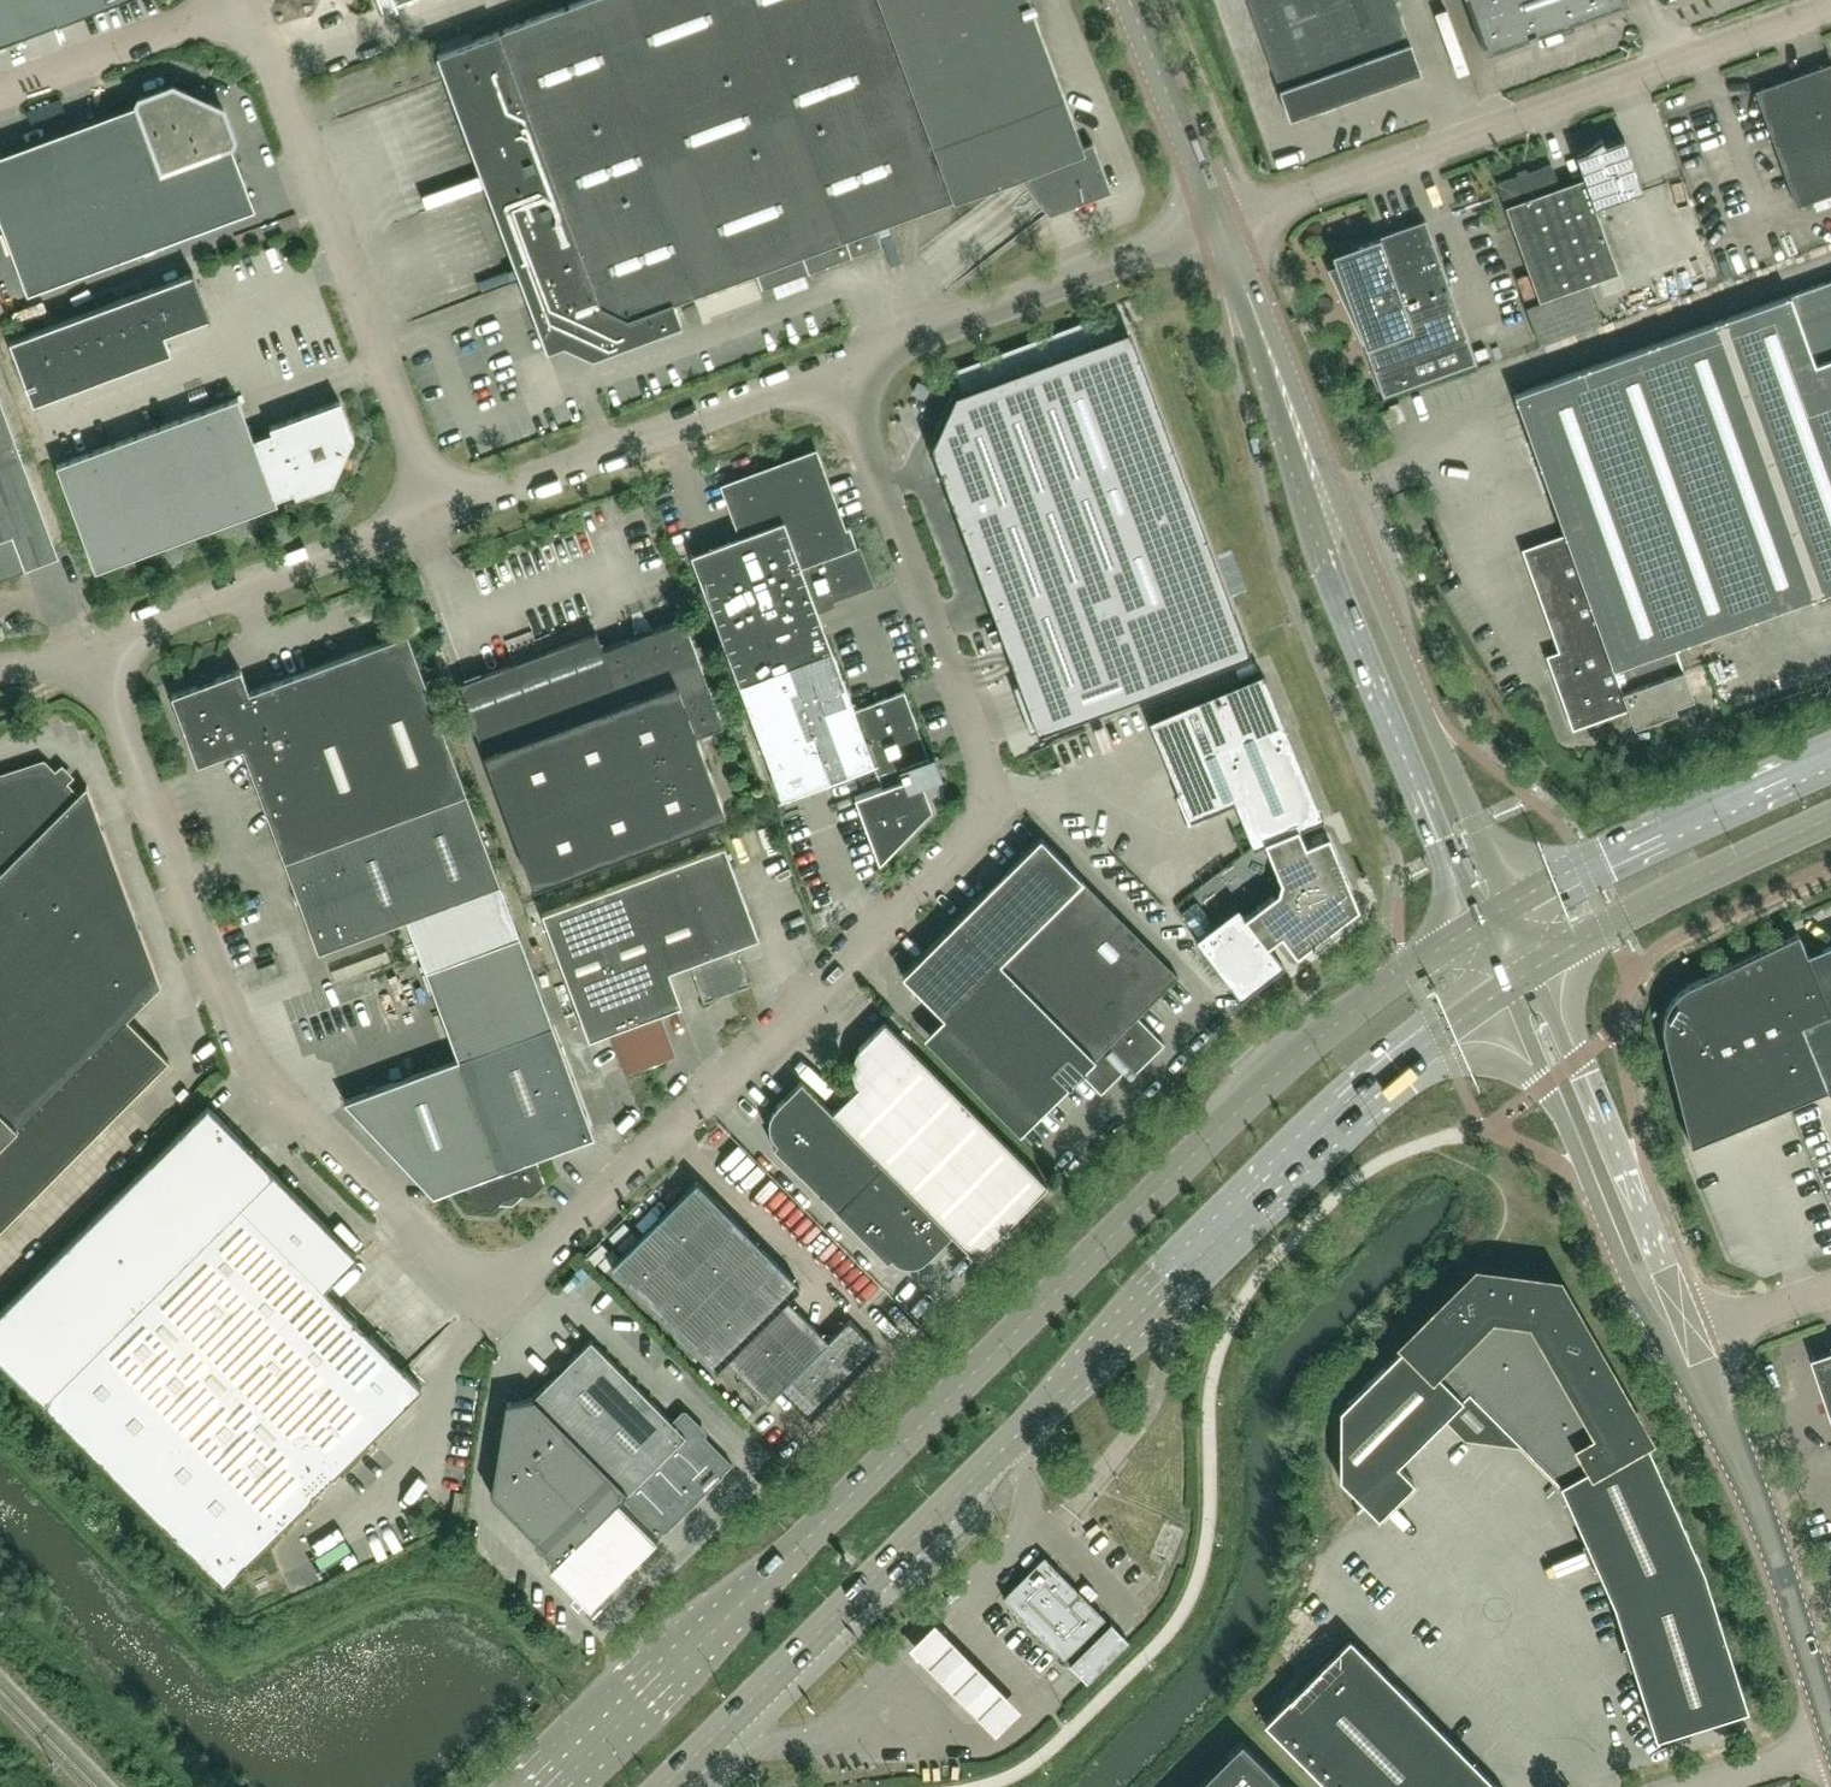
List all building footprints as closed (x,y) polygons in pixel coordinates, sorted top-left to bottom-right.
[(59,23),(50,0),(0,0),(0,45),(59,23)] [(59,23),(121,0),(50,0),(59,23)] [(383,15),(398,9),(396,3),(403,0),(378,0),(383,15)] [(1018,172),(1050,214),(1111,191),(1093,143),(1083,146),(1029,0),(584,0),(437,54),(530,305),(547,350),(564,344),(592,357),(682,324),(673,302),(692,295),(703,323),(764,301),(753,272),(756,271),(762,289),(881,245),(874,227),(954,198),(954,196),(1018,172)] [(1395,0),(1248,0),(1290,119),(1421,72),(1395,0)] [(1485,54),(1494,50),(1513,43),(1530,38),(1559,27),(1560,32),(1564,33),(1573,30),(1575,27),(1573,22),(1601,12),(1620,5),(1629,2),(1628,0),(1466,0),(1485,54)] [(1827,49),(1826,49),(1830,63),(1788,78),(1786,73),(1785,74),(1788,81),(1777,85),(1776,83),(1759,89),(1767,111),(1763,113),(1797,206),(1830,193),(1830,59),(1827,49)] [(234,150),(232,144),(235,138),(234,138),(223,109),(223,108),(209,101),(208,102),(204,103),(189,97),(187,92),(188,91),(173,85),(173,86),(140,98),(139,97),(137,103),(137,104),(0,154),(0,220),(28,294),(256,209),(234,150)] [(1576,153),(1585,177),(1595,206),(1643,188),(1624,136),(1605,143),(1601,138),(1585,150),(1576,153)] [(1595,206),(1585,177),(1560,186),(1552,163),(1528,171),(1529,175),(1519,179),(1518,175),(1497,183),(1539,300),(1526,305),(1540,344),(1601,322),(1589,287),(1620,276),(1595,206)] [(1476,362),(1425,220),(1353,246),(1356,255),(1336,262),(1383,395),(1476,362)] [(193,273),(10,341),(33,404),(172,353),(165,335),(210,318),(193,273)] [(1789,296),(1788,294),(1787,294),(1787,296),(1515,394),(1565,535),(1524,550),(1561,651),(1664,614),(1675,646),(1830,589),(1830,280),(1789,296)] [(700,317),(695,305),(684,309),(688,321),(700,317)] [(955,392),(931,445),(940,470),(968,459),(1026,614),(998,625),(1016,673),(1037,729),(1038,731),(1250,652),(1236,614),(1234,615),(1128,330),(964,391),(963,389),(955,392)] [(1485,345),(1472,350),(1475,360),(1489,355),(1485,345)] [(333,483),(341,465),(354,438),(340,401),(270,427),(272,432),(254,439),(239,397),(56,465),(95,571),(278,503),(276,499),(295,492),(296,497),(333,483)] [(0,399),(0,579),(25,570),(26,569),(24,562),(55,551),(58,558),(59,557),(0,399)] [(1395,424),(1389,408),(1378,412),(1384,428),(1395,424)] [(840,531),(813,457),(729,488),(736,508),(746,534),(756,561),(840,531)] [(855,709),(818,613),(815,604),(870,583),(857,547),(850,527),(840,531),(756,561),(746,534),(691,554),(782,798),(873,764),(882,786),(855,796),(879,862),(932,808),(922,779),(921,779),(926,767),(927,767),(932,765),(904,691),(855,709)] [(684,584),(671,589),(675,601),(689,595),(684,584)] [(1694,699),(1675,646),(1664,614),(1561,651),(1548,656),(1574,727),(1628,708),(1635,727),(1677,712),(1675,705),(1694,699)] [(726,814),(698,735),(724,726),(684,619),(603,649),(596,632),(458,683),(533,886),(726,814)] [(241,670),(172,695),(198,764),(243,747),(272,826),(453,759),(407,633),(249,692),(241,670)] [(1283,966),(1267,945),(1281,935),(1292,949),(1295,948),(1297,951),(1306,944),(1308,947),(1338,924),(1336,921),(1345,915),(1350,894),(1346,884),(1349,883),(1335,848),(1332,849),(1327,839),(1323,840),(1322,838),(1305,845),(1298,828),(1322,819),(1263,674),(1194,702),(1150,721),(1180,794),(1181,794),(1179,787),(1222,769),(1254,847),(1265,842),(1279,876),(1285,873),(1289,883),(1276,880),(1276,881),(1278,881),(1275,890),(1274,889),(1274,890),(1286,894),(1278,900),(1274,894),(1245,917),(1238,907),(1196,939),(1241,998),(1283,966)] [(453,759),(272,826),(285,860),(318,951),(407,918),(425,969),(520,934),(500,884),(466,793),(453,759)] [(169,1060),(128,1019),(162,985),(103,827),(87,785),(78,794),(44,760),(0,774),(0,1229),(169,1060)] [(903,975),(945,1017),(941,1021),(1037,1116),(1081,1072),(1101,1093),(1128,1066),(1135,1073),(1164,1044),(1137,1017),(1178,976),(1040,838),(957,921),(903,975)] [(759,938),(729,856),(725,845),(635,878),(669,971),(689,963),(704,1001),(750,984),(736,946),(759,938)] [(669,971),(635,878),(542,913),(589,1039),(612,1031),(626,1069),(672,1051),(658,1013),(681,1005),(669,971)] [(1827,1088),(1800,1024),(1829,1012),(1801,945),(1803,944),(1798,932),(1687,985),(1683,988),(1679,991),(1676,994),(1672,998),(1670,1002),(1667,1007),(1666,1011),(1664,1016),(1663,1021),(1663,1026),(1663,1031),(1664,1036),(1663,1036),(1691,1144),(1827,1088)] [(424,1071),(344,1101),(433,1195),(465,1183),(475,1208),(492,1209),(497,1205),(504,1198),(515,1194),(524,1194),(532,1195),(544,1183),(535,1157),(595,1135),(553,1023),(520,934),(425,969),(458,1058),(424,1071)] [(1823,947),(1810,941),(1803,944),(1801,945),(1829,1012),(1800,1024),(1827,1088),(1829,1094),(1830,1093),(1830,944),(1823,947)] [(279,973),(275,961),(259,967),(263,979),(279,973)] [(1046,1184),(885,1022),(859,1048),(859,1049),(858,1051),(857,1053),(856,1054),(854,1057),(853,1061),(853,1064),(852,1067),(853,1071),(854,1075),(854,1076),(855,1079),(858,1083),(860,1085),(832,1113),(801,1081),(777,1105),(773,1110),(770,1117),(769,1125),(771,1134),(774,1139),(777,1143),(773,1147),(887,1260),(891,1256),(894,1259),(897,1261),(902,1263),(905,1264),(910,1264),(914,1264),(916,1264),(919,1263),(921,1262),(924,1260),(928,1257),(952,1233),(975,1256),(1046,1184)] [(324,1288),(356,1256),(340,1239),(225,1123),(224,1123),(208,1106),(0,1313),(0,1359),(224,1584),(422,1387),(324,1288)] [(828,1341),(786,1298),(799,1284),(696,1181),(611,1265),(714,1369),(724,1358),(768,1403),(782,1389),(811,1419),(879,1351),(849,1320),(828,1341)] [(842,1223),(831,1233),(862,1265),(872,1255),(842,1223)] [(1629,1409),(1561,1292),(1553,1286),(1545,1281),(1535,1280),(1488,1273),(1469,1279),(1428,1321),(1429,1330),(1412,1347),(1407,1342),(1340,1408),(1339,1477),(1378,1516),(1414,1480),(1397,1463),(1469,1392),(1486,1409),(1496,1420),(1494,1439),(1519,1442),(1547,1470),(1552,1467),(1560,1479),(1561,1482),(1560,1483),(1613,1603),(1656,1737),(1747,1708),(1703,1569),(1644,1435),(1634,1419),(1632,1420),(1642,1436),(1637,1438),(1625,1418),(1629,1409)] [(589,1606),(612,1583),(626,1569),(732,1463),(684,1415),(674,1424),(591,1340),(533,1397),(505,1403),(491,1494),(556,1560),(549,1566),(589,1606)] [(1814,1357),(1830,1408),(1830,1351),(1814,1357)] [(1105,1617),(1044,1555),(1003,1596),(1064,1657),(1105,1617)] [(1087,1681),(1128,1641),(1127,1640),(1111,1623),(1110,1623),(1070,1663),(1072,1666),(1087,1681)] [(932,1628),(908,1653),(993,1739),(1018,1714),(932,1628)] [(1382,1670),(1349,1637),(1264,1722),(1329,1786),(1498,1786),(1382,1670)] [(1241,1740),(1227,1754),(1230,1758),(1201,1786),(1288,1786),(1241,1740)]
